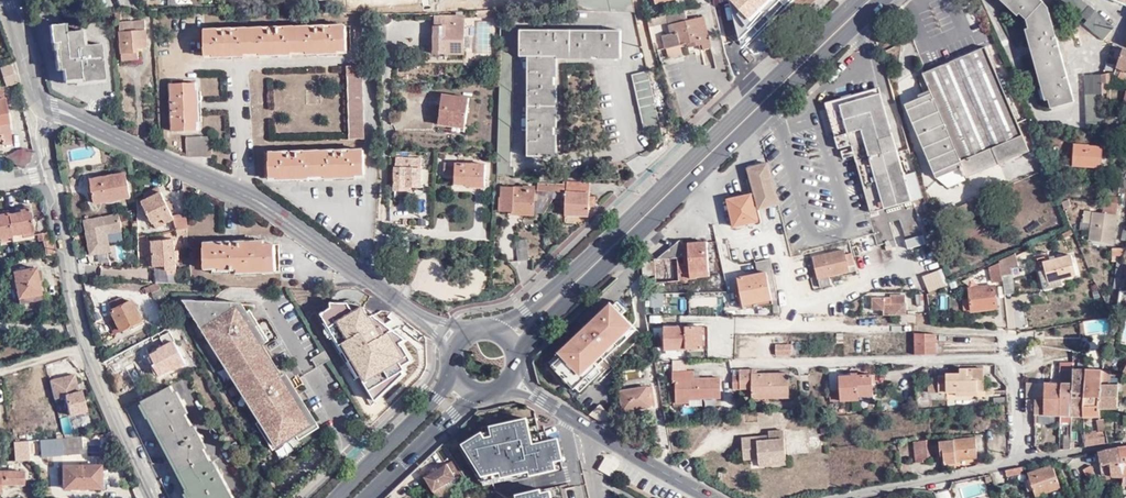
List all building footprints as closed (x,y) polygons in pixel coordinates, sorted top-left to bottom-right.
[(577,8),(635,10),(632,0),(575,0),(577,8)] [(741,49),(792,0),(729,0),(741,49)] [(1038,0),(1005,0),(1025,20),(1050,106),(1072,100),(1048,14),(1044,15),(1040,2),(1038,0)] [(1077,15),(1081,11),(1087,16),(1083,20),(1103,35),(1113,22),(1087,0),(1058,0),(1077,15)] [(684,10),(669,13),(671,22),(668,23),(670,32),(662,34),(667,57),(681,53),(679,44),(687,41),(692,40),(693,45),(699,43),(700,48),(710,46),(702,16),(686,19),(684,10)] [(651,17),(653,24),(667,20),(665,13),(651,17)] [(433,53),(462,53),(463,17),(434,16),(433,53)] [(120,59),(133,59),(132,52),(137,52),(137,48),(145,47),(143,20),(117,22),(120,59)] [(63,29),(62,22),(49,23),(50,40),(56,40),(58,68),(61,68),(62,79),(80,78),(80,80),(102,78),(99,42),(82,43),(80,28),(63,29)] [(344,27),(203,30),(203,54),(212,54),(212,56),(243,56),(242,54),(259,53),(259,55),(289,54),(288,52),(304,52),(304,54),(335,54),(335,51),(345,51),(344,27)] [(622,58),(622,30),(523,30),(522,57),(530,56),(527,156),(553,157),(556,57),(622,58)] [(755,38),(760,52),(768,45),(766,34),(755,38)] [(1026,148),(984,46),(922,72),(922,74),(917,76),(925,99),(910,104),(922,134),(917,136),(931,171),(938,168),(945,184),(964,177),(963,172),(1003,156),(1004,157),(1026,148)] [(496,153),(495,176),(512,177),(512,167),(508,166),(511,57),(502,50),(499,49),(498,85),(496,153)] [(1124,49),(1117,66),(1121,68),(1125,71),(1125,50),(1124,49)] [(15,82),(11,64),(0,66),(4,84),(15,82)] [(358,65),(345,65),(347,138),(360,137),(358,65)] [(1121,68),(1117,75),(1116,76),(1123,81),(1125,78),(1125,77),(1125,71),(1121,68)] [(643,130),(659,127),(647,69),(632,73),(643,130)] [(1105,74),(1101,75),(1100,75),(1101,83),(1106,82),(1110,82),(1110,73),(1107,73),(1105,74)] [(1101,83),(1100,75),(1083,77),(1086,129),(1101,128),(1100,120),(1102,119),(1102,117),(1101,90),(1101,83)] [(193,90),(193,82),(169,83),(170,130),(195,130),(195,122),(198,122),(197,90),(193,90)] [(880,87),(825,102),(838,148),(852,144),(872,217),(913,204),(880,87)] [(438,124),(451,126),(451,122),(465,124),(468,98),(441,95),(438,124)] [(1,141),(1,144),(10,143),(7,123),(10,122),(5,98),(0,98),(0,141),(1,141)] [(451,122),(451,126),(450,130),(464,131),(465,124),(451,122)] [(210,156),(210,136),(185,137),(186,157),(210,156)] [(1087,146),(1087,145),(1073,144),(1072,166),(1101,167),(1101,147),(1087,146)] [(30,148),(7,153),(11,168),(33,163),(30,148)] [(362,175),(361,150),(266,151),(267,176),(275,176),(275,178),(308,177),(307,175),(322,175),(322,178),(353,177),(352,175),(362,175)] [(411,158),(394,158),(393,190),(403,191),(403,186),(419,187),(420,169),(411,168),(411,158)] [(443,163),(442,177),(453,177),(453,184),(463,184),(464,187),(483,187),(484,166),(443,163)] [(766,163),(751,167),(758,194),(755,195),(756,200),(774,195),(766,163)] [(758,194),(751,167),(746,169),(752,191),(748,192),(749,195),(737,198),(737,195),(735,190),(725,192),(732,227),(760,220),(758,210),(756,200),(755,195),(758,194)] [(124,173),(90,179),(94,204),(104,202),(104,200),(116,198),(117,200),(128,197),(124,173)] [(1110,190),(1122,193),(1125,179),(1113,177),(1110,190)] [(560,192),(560,197),(564,198),(564,215),(587,215),(588,183),(564,182),(564,184),(556,184),(556,192),(560,192)] [(551,192),(551,198),(560,199),(560,197),(560,192),(556,192),(556,184),(537,184),(536,191),(551,192)] [(145,192),(148,198),(160,191),(157,186),(145,192)] [(522,187),(522,188),(501,187),(500,198),(499,198),(498,211),(510,212),(510,214),(532,215),(533,188),(522,187)] [(980,192),(986,207),(991,204),(986,190),(980,192)] [(166,221),(171,218),(173,217),(172,214),(170,209),(165,201),(160,191),(148,198),(141,201),(152,222),(163,217),(166,221)] [(774,195),(756,200),(758,210),(776,205),(774,195)] [(1087,240),(1111,243),(1115,215),(1116,204),(1104,202),(1102,213),(1091,212),(1089,224),(1087,240)] [(10,236),(10,234),(31,230),(26,204),(17,206),(18,210),(6,213),(6,209),(0,211),(0,238),(10,236)] [(1081,222),(1089,224),(1091,212),(1083,210),(1081,222)] [(171,218),(174,229),(185,227),(184,212),(172,214),(173,217),(171,218)] [(121,231),(117,214),(83,220),(90,256),(110,252),(106,234),(121,231)] [(155,227),(166,221),(163,217),(152,222),(155,227)] [(182,248),(187,248),(185,227),(174,229),(174,235),(181,234),(182,248)] [(10,234),(10,236),(11,239),(32,235),(31,230),(10,234)] [(50,251),(47,235),(38,236),(40,246),(38,247),(39,252),(50,251)] [(906,241),(911,255),(926,249),(922,235),(906,241)] [(525,238),(514,239),(516,260),(527,259),(525,238)] [(166,270),(177,269),(174,239),(151,241),(153,255),(154,266),(166,265),(166,270)] [(153,255),(151,241),(142,242),(144,256),(149,255),(153,255)] [(262,241),(204,244),(205,269),(222,268),(222,270),(237,270),(237,273),(273,272),(271,244),(262,244),(262,241)] [(701,257),(698,244),(682,246),(678,241),(664,252),(664,258),(656,258),(652,258),(653,262),(640,262),(641,276),(653,275),(654,283),(679,282),(679,280),(679,275),(689,274),(689,280),(696,280),(696,278),(708,278),(707,256),(701,257)] [(706,244),(698,244),(701,257),(707,256),(706,244)] [(1121,249),(1112,248),(1112,260),(1122,260),(1121,249)] [(852,265),(849,253),(841,255),(840,250),(810,257),(818,289),(828,287),(825,277),(845,272),(844,267),(852,265)] [(1037,257),(1038,265),(1043,264),(1044,269),(1040,270),(1037,270),(1042,289),(1060,284),(1060,278),(1075,274),(1070,253),(1045,259),(1044,256),(1037,257)] [(767,260),(754,263),(758,277),(763,276),(771,274),(771,273),(768,262),(767,260)] [(1013,260),(997,262),(997,266),(998,275),(1007,273),(1006,267),(1013,266),(1013,260)] [(17,297),(39,293),(35,266),(12,270),(17,297)] [(998,275),(997,266),(987,268),(989,280),(999,279),(998,275)] [(928,293),(948,286),(942,269),(922,277),(928,293)] [(776,298),(775,293),(774,286),(771,274),(763,276),(769,300),(776,298)] [(756,303),(769,300),(763,276),(758,277),(748,280),(747,277),(736,280),(743,306),(756,303)] [(169,306),(156,283),(148,287),(149,290),(154,301),(156,300),(161,309),(169,306)] [(990,285),(966,289),(969,310),(993,307),(990,285)] [(40,298),(39,293),(17,297),(17,302),(40,298)] [(923,307),(921,295),(914,296),(915,308),(923,307)] [(898,316),(904,316),(904,296),(888,296),(888,300),(870,299),(871,311),(882,311),(882,316),(898,316)] [(653,297),(652,305),(662,306),(663,299),(653,297)] [(109,304),(112,311),(124,305),(121,298),(109,304)] [(263,338),(245,310),(242,312),(236,303),(185,301),(228,370),(230,368),(226,359),(263,338)] [(141,320),(132,302),(124,305),(112,311),(122,330),(141,320)] [(622,314),(611,303),(605,309),(615,319),(622,314)] [(599,366),(598,365),(619,345),(620,345),(637,329),(622,314),(615,319),(605,309),(560,352),(563,355),(552,366),(574,389),(576,387),(597,368),(599,366)] [(665,352),(701,350),(700,329),(664,330),(665,352)] [(170,330),(160,336),(166,348),(161,351),(160,349),(152,354),(157,363),(155,364),(161,375),(173,368),(175,370),(186,363),(174,341),(175,340),(171,333),(170,330)] [(175,331),(171,333),(175,340),(180,338),(175,331)] [(933,352),(933,333),(931,332),(913,332),(914,353),(933,352)] [(329,337),(319,342),(324,351),(326,353),(336,347),(329,337)] [(282,377),(262,345),(265,343),(263,338),(226,359),(230,368),(245,395),(260,420),(258,422),(260,424),(258,425),(262,433),(265,435),(271,437),(289,437),(290,439),(296,436),(298,441),(299,440),(296,434),(309,422),(309,410),(286,375),(282,377)] [(362,343),(340,358),(334,362),(348,382),(359,374),(356,368),(372,357),(362,343)] [(790,354),(790,344),(774,343),(774,354),(790,354)] [(336,347),(326,353),(330,360),(332,363),(334,362),(340,358),(337,353),(339,352),(336,347)] [(316,368),(330,360),(326,353),(324,351),(311,359),(316,368)] [(157,363),(152,354),(147,356),(153,365),(155,364),(157,363)] [(751,372),(751,367),(738,367),(738,373),(732,373),(733,387),(751,387),(751,391),(769,391),(769,396),(787,395),(787,371),(756,371),(751,372)] [(245,395),(230,368),(228,370),(245,395)] [(597,368),(576,387),(580,392),(601,372),(597,368)] [(692,368),(670,369),(671,380),(675,380),(675,394),(694,393),(694,396),(719,396),(719,375),(692,375),(692,368)] [(975,385),(981,385),(981,368),(957,368),(957,374),(944,374),(944,376),(937,376),(937,392),(953,392),(954,395),(965,395),(965,391),(975,391),(975,390),(975,385)] [(1098,406),(1098,409),(1116,409),(1117,387),(1108,386),(1109,372),(1105,372),(1105,369),(1102,368),(1101,372),(1099,388),(1099,398),(1098,406)] [(1060,385),(1059,416),(1070,417),(1071,372),(1059,371),(1059,385),(1060,385)] [(1071,372),(1070,417),(1083,418),(1083,397),(1084,372),(1071,372)] [(1084,372),(1083,397),(1099,398),(1099,388),(1101,372),(1084,372)] [(78,373),(49,380),(55,402),(66,399),(71,421),(88,417),(78,373)] [(839,399),(857,399),(857,394),(871,394),(870,374),(838,375),(839,399)] [(145,398),(155,418),(157,417),(190,484),(187,485),(193,497),(232,497),(234,497),(219,467),(218,468),(203,441),(205,439),(202,431),(199,432),(186,406),(188,405),(184,397),(181,399),(173,384),(145,398)] [(1057,416),(1059,416),(1060,385),(1059,385),(1050,385),(1043,385),(1042,393),(1037,393),(1037,384),(1028,384),(1025,386),(1024,413),(1034,415),(1034,417),(1057,416)] [(649,406),(646,387),(619,391),(623,410),(649,406)] [(15,395),(19,404),(33,400),(29,391),(15,395)] [(1083,397),(1083,418),(1099,417),(1098,409),(1098,406),(1099,398),(1083,397)] [(609,420),(608,413),(600,405),(589,415),(600,421),(609,420)] [(14,406),(6,408),(8,416),(15,415),(14,406)] [(299,440),(319,427),(309,410),(309,422),(296,434),(299,440)] [(493,430),(495,435),(485,438),(482,433),(460,447),(484,486),(549,471),(547,459),(545,460),(540,433),(538,425),(529,427),(528,419),(517,421),(517,419),(492,425),(493,430)] [(1096,432),(1098,445),(1107,444),(1103,420),(1099,420),(1095,420),(1097,432),(1096,432)] [(273,451),(290,439),(289,437),(271,437),(265,435),(262,433),(258,425),(260,424),(258,422),(255,424),(273,451)] [(741,438),(743,455),(785,451),(783,430),(768,431),(769,440),(761,440),(761,436),(741,438)] [(547,431),(540,433),(545,460),(547,459),(549,471),(563,468),(561,459),(563,459),(559,439),(549,441),(547,431)] [(1085,434),(1086,447),(1098,445),(1096,432),(1085,434)] [(85,453),(84,435),(41,439),(43,456),(85,453)] [(976,457),(974,438),(939,441),(941,463),(955,461),(955,458),(976,457)] [(930,447),(930,439),(921,440),(922,448),(930,447)] [(14,441),(15,460),(29,460),(28,440),(14,441)] [(921,440),(913,440),(915,462),(923,461),(923,459),(931,458),(930,447),(922,448),(921,440)] [(240,449),(237,442),(227,447),(230,454),(240,449)] [(1121,477),(1125,478),(1125,448),(1116,449),(1121,477)] [(1116,449),(1098,453),(1101,475),(1116,477),(1121,477),(1116,449)] [(785,456),(785,451),(743,455),(743,460),(758,459),(758,464),(771,463),(771,457),(785,456)] [(771,463),(758,464),(759,467),(786,464),(785,456),(771,457),(771,463)] [(456,478),(461,475),(453,461),(448,464),(456,478)] [(1093,480),(1099,474),(1089,462),(1083,468),(1093,480)] [(455,480),(456,478),(448,464),(425,477),(434,493),(435,492),(446,485),(455,480)] [(100,465),(63,466),(63,489),(100,488),(100,465)] [(1034,495),(1059,487),(1052,466),(1028,473),(1029,480),(1025,482),(1028,491),(1032,490),(1034,495)] [(1022,468),(1005,471),(1006,477),(1023,473),(1022,468)] [(0,471),(0,494),(1,494),(0,483),(24,483),(23,470),(0,471)] [(465,482),(461,475),(456,478),(455,480),(458,485),(465,482)] [(451,492),(458,485),(455,480),(446,485),(447,487),(451,492)] [(517,496),(518,497),(552,497),(551,491),(542,494),(541,490),(517,496)]
